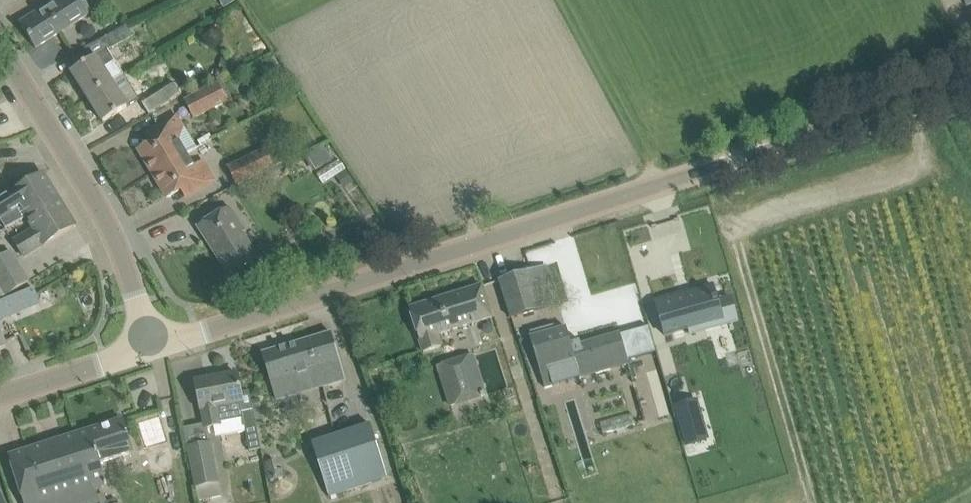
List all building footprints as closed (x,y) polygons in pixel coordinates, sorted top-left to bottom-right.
[(36,47),(91,11),(84,0),(53,0),(20,22),(36,47)] [(104,37),(110,48),(133,36),(126,25),(104,37)] [(118,75),(111,64),(114,61),(107,49),(71,72),(86,96),(110,80),(118,75)] [(110,80),(86,96),(103,122),(120,112),(138,99),(130,88),(120,95),(110,80)] [(184,99),(194,119),(228,102),(218,82),(184,99)] [(173,83),(142,103),(149,114),(180,94),(173,83)] [(185,153),(194,148),(183,129),(175,116),(171,119),(154,129),(159,137),(151,142),(138,150),(152,174),(186,154),(185,153)] [(331,159),(324,146),(309,154),(316,167),(331,159)] [(227,166),(236,184),(274,166),(265,148),(227,166)] [(186,154),(152,174),(167,198),(188,185),(193,194),(210,183),(214,181),(202,161),(193,166),(186,154)] [(319,173),(326,183),(336,176),(345,169),(339,159),(319,173)] [(345,169),(336,176),(343,186),(353,179),(345,169)] [(27,218),(58,198),(43,173),(0,200),(0,221),(5,229),(26,216),(27,218)] [(58,198),(27,218),(32,227),(11,240),(22,257),(75,225),(58,198)] [(242,233),(244,231),(229,206),(197,227),(230,277),(258,259),(242,233)] [(5,295),(28,280),(9,250),(0,256),(0,287),(5,295)] [(499,280),(511,318),(557,304),(545,265),(499,280)] [(409,308),(423,351),(440,345),(437,334),(492,317),(482,285),(409,308)] [(710,286),(654,302),(664,336),(688,329),(689,334),(722,325),(710,286)] [(0,301),(0,321),(13,315),(6,299),(0,301)] [(534,336),(530,337),(544,388),(628,364),(619,332),(570,345),(565,327),(555,330),(554,326),(532,332),(534,336)] [(262,354),(268,373),(276,399),(344,379),(331,333),(262,354)] [(441,365),(447,384),(453,405),(473,398),(461,358),(441,365)] [(244,427),(256,425),(249,391),(241,393),(237,374),(195,382),(204,428),(220,425),(220,423),(242,418),(244,427)] [(259,399),(251,400),(253,408),(261,406),(259,399)] [(694,405),(673,411),(684,449),(705,443),(694,405)] [(24,502),(46,502),(107,484),(100,463),(133,452),(123,420),(9,456),(24,502)] [(369,423),(334,435),(311,443),(331,495),(383,480),(387,478),(369,423)] [(258,436),(246,438),(249,451),(260,449),(258,436)] [(219,482),(210,443),(187,448),(195,487),(219,482)]
